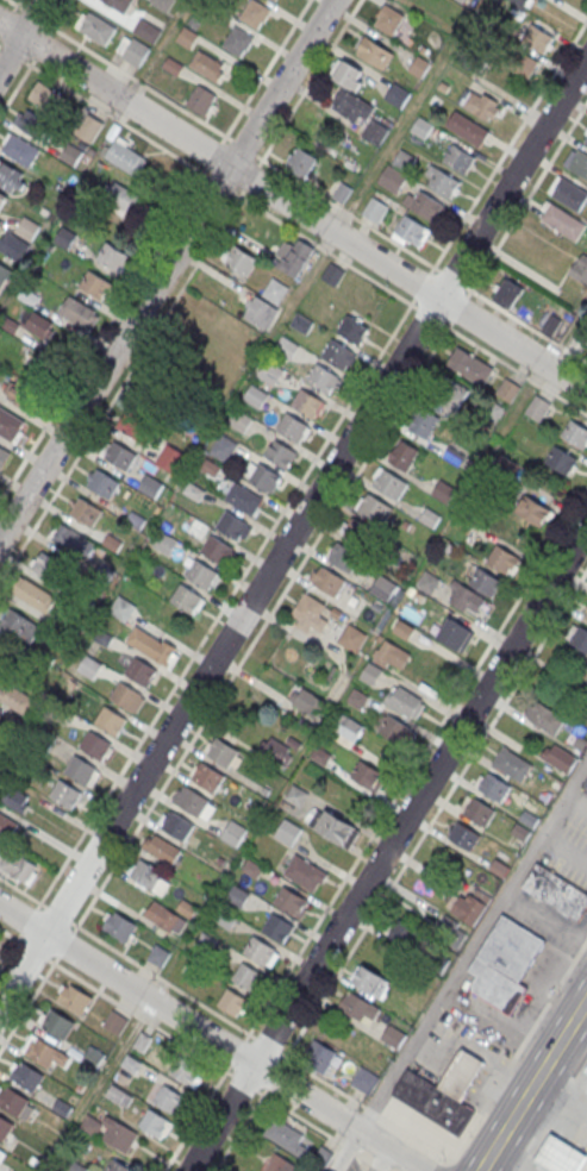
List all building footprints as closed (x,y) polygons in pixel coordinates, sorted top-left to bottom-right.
[(125,17),(98,0),(135,0),(125,17)] [(150,2),(151,0),(175,0),(168,12),(150,2)] [(241,19),(252,0),(254,0),(271,11),(260,31),(241,19)] [(524,11),(531,0),(508,0),(524,11)] [(375,25),(387,6),(405,17),(393,37),(375,25)] [(75,27),(83,14),(87,17),(90,13),(117,30),(106,48),(75,27)] [(198,29),(202,20),(194,15),(188,23),(198,29)] [(133,33),(142,19),(162,31),(154,45),(133,33)] [(532,25),(523,40),(544,55),(555,38),(532,25)] [(176,42),(185,27),(200,37),(192,50),(176,42)] [(223,48),(236,27),(255,39),(243,60),(223,48)] [(384,70),(395,52),(365,35),(355,53),(384,70)] [(121,60),(135,39),(151,49),(138,69),(121,60)] [(188,65),(218,83),(228,66),(199,48),(188,65)] [(517,50),(507,65),(529,80),(539,63),(517,50)] [(418,56),(432,64),(423,80),(408,71),(418,56)] [(162,68),(169,58),(185,68),(179,79),(162,68)] [(376,105),(354,92),(367,72),(343,58),(331,77),(343,83),(330,105),(363,125),(376,105)] [(54,115),(64,97),(38,82),(28,101),(54,115)] [(206,116),(219,95),(198,83),(185,104),(206,116)] [(395,83),(412,94),(401,109),(386,99),(395,83)] [(475,92),(466,108),(487,123),(498,106),(475,92)] [(51,130),(27,107),(14,122),(38,144),(51,130)] [(456,112),(447,127),(480,149),(491,133),(456,112)] [(419,117),(435,126),(425,140),(411,132),(419,117)] [(102,130),(93,145),(76,136),(86,120),(102,130)] [(370,125),(387,134),(379,148),(363,138),(370,125)] [(2,151),(13,134),(40,151),(31,169),(2,151)] [(106,158),(115,140),(148,161),(137,177),(106,158)] [(85,152),(75,168),(60,158),(69,143),(85,152)] [(454,145),(443,162),(464,175),(475,159),(454,145)] [(303,180),(318,160),(298,146),(283,166),(303,180)] [(586,178),(586,153),(579,149),(568,168),(586,178)] [(400,150),(416,159),(408,173),(392,163),(400,150)] [(0,162),(0,186),(20,196),(29,176),(0,162)] [(410,177),(398,196),(377,183),(389,165),(410,177)] [(439,169),(429,186),(450,200),(461,183),(439,169)] [(586,198),(586,191),(560,175),(549,194),(579,211),(586,198)] [(140,199),(115,181),(101,200),(126,218),(140,199)] [(420,192),(411,208),(432,223),(443,206),(420,192)] [(0,216),(9,196),(0,193),(0,216)] [(388,207),(379,224),(363,214),(373,198),(388,207)] [(576,241),(586,223),(549,201),(539,218),(576,241)] [(406,215),(395,232),(421,249),(431,232),(406,215)] [(40,227),(31,243),(15,233),(25,218),(40,227)] [(79,236),(68,252),(52,242),(62,226),(79,236)] [(20,264),(0,251),(0,246),(8,232),(31,246),(20,264)] [(299,278),(314,247),(295,237),(279,268),(299,278)] [(96,259),(107,243),(136,261),(125,277),(96,259)] [(225,263),(225,262),(220,259),(226,250),(231,252),(235,246),(260,262),(249,278),(225,263)] [(581,252),(568,274),(586,285),(586,283),(586,256),(581,252)] [(345,274),(336,289),(320,280),(330,264),(345,274)] [(80,288),(90,271),(113,286),(102,302),(80,288)] [(514,308),(523,286),(503,276),(493,299),(514,308)] [(262,295),(273,278),(289,289),(279,306),(262,295)] [(35,305),(39,296),(23,289),(19,298),(35,305)] [(61,313),(71,296),(99,314),(89,331),(61,313)] [(244,318),(257,298),(279,311),(266,332),(244,318)] [(59,326),(29,310),(20,325),(50,342),(59,326)] [(336,330),(346,313),(370,328),(360,345),(336,330)] [(314,324),(307,336),(291,326),(299,314),(314,324)] [(561,322),(552,315),(541,328),(550,335),(561,322)] [(300,346),(291,363),(275,353),(285,337),(300,346)] [(321,355),(332,338),(356,352),(345,370),(321,355)] [(495,369),(460,345),(447,364),(482,388),(495,369)] [(29,372),(39,355),(68,372),(57,389),(29,372)] [(283,371),(274,388),(258,377),(268,362),(283,371)] [(307,380),(318,363),(341,378),(331,395),(307,380)] [(469,390),(442,372),(427,394),(453,413),(469,390)] [(496,393),(510,402),(521,387),(506,377),(496,393)] [(269,395),(260,411),(244,401),(254,386),(269,395)] [(291,405),(301,388),(325,403),(314,420),(291,405)] [(539,422),(551,404),(536,394),(524,412),(539,422)] [(441,417),(420,404),(406,427),(427,440),(441,417)] [(0,407),(0,435),(15,443),(27,421),(0,407)] [(154,425),(128,408),(116,426),(142,443),(154,425)] [(255,420),(245,436),(229,426),(238,409),(255,420)] [(276,428),(287,412),(311,426),(300,443),(276,428)] [(570,418),(586,429),(586,444),(583,450),(560,436),(570,418)] [(238,445),(229,461),(212,451),(223,436),(238,445)] [(263,455),(274,437),(298,452),(287,469),(263,455)] [(407,472),(420,450),(400,438),(387,459),(407,472)] [(104,458),(114,442),(138,456),(127,474),(104,458)] [(175,474),(187,454),(169,443),(157,463),(175,474)] [(544,462),(555,444),(579,459),(568,476),(544,462)] [(1,471),(0,471),(0,448),(11,455),(1,471)] [(457,464),(463,456),(452,448),(446,456),(457,464)] [(248,478),(258,461),(282,476),(271,493),(248,478)] [(374,484),(385,468),(408,482),(398,499),(374,484)] [(86,487),(96,469),(120,484),(110,501),(86,487)] [(157,500),(165,483),(145,473),(136,489),(157,500)] [(447,504),(456,488),(440,478),(431,494),(447,504)] [(225,499),(236,481),(263,497),(252,515),(225,499)] [(358,508),(369,491),(393,507),(382,524),(358,508)] [(517,512),(527,494),(551,509),(541,526),(517,512)] [(69,514),(80,497),(104,512),(93,530),(69,514)] [(434,527),(439,517),(425,508),(419,519),(434,527)] [(216,526),(226,509),(249,524),(239,541),(216,526)] [(343,533),(354,516),(377,531),(367,549),(343,533)] [(96,545),(60,521),(49,537),(86,561),(96,545)] [(178,542),(161,530),(151,545),(169,556),(178,542)] [(200,551),(211,533),(235,549),(224,565),(200,551)] [(327,557),(338,540),(362,556),(351,572),(327,557)] [(486,561),(497,544),(520,558),(510,575),(486,561)] [(62,564),(41,549),(28,567),(50,582),(62,564)] [(185,575),(195,558),(219,572),(208,590),(185,575)] [(312,582),(323,565),(346,580),(336,596),(312,582)] [(480,570),(470,587),(492,600),(502,583),(480,570)] [(419,585),(428,592),(437,581),(427,573),(419,585)] [(394,595),(394,579),(375,579),(375,595),(394,595)] [(169,599),(180,582),(204,597),(193,614),(169,599)] [(291,613),(305,591),(325,603),(311,626),(291,613)] [(32,645),(42,626),(11,609),(1,628),(32,645)] [(463,652),(475,631),(449,617),(437,638),(463,652)] [(367,633),(347,623),(337,642),(356,653),(367,633)] [(570,644),(586,655),(586,632),(580,627),(570,644)] [(139,650),(150,632),(174,647),(163,664),(139,650)] [(376,655),(387,638),(411,652),(400,670),(376,655)] [(125,672),(136,656),(160,671),(149,688),(125,672)] [(359,677),(373,685),(383,668),(369,660),(359,677)] [(110,699),(120,681),(144,696),(133,713),(110,699)] [(292,703),(302,685),(326,701),(316,718),(292,703)] [(388,702),(399,685),(423,700),(412,718),(388,702)] [(29,718),(0,700),(0,698),(5,689),(10,693),(13,687),(38,702),(29,718)] [(346,701),(360,709),(369,696),(355,687),(346,701)] [(538,702),(527,719),(549,733),(560,716),(538,702)] [(94,722),(105,705),(129,720),(118,737),(94,722)] [(11,709),(6,719),(20,728),(26,719),(11,709)] [(330,727),(341,709),(364,725),(354,741),(330,727)] [(377,731),(388,714),(412,728),(401,746),(377,731)] [(79,746),(89,729),(113,745),(102,762),(79,746)] [(4,756),(13,741),(0,733),(0,753),(4,756)] [(205,752),(216,735),(239,750),(229,768),(205,752)] [(301,744),(292,739),(287,746),(270,735),(260,751),(286,767),(301,744)] [(541,757),(567,776),(578,760),(553,741),(541,757)] [(514,780),(527,761),(504,746),(492,765),(514,780)] [(63,770),(74,753),(98,769),(87,785),(63,770)] [(350,776),(361,758),(385,774),(374,790),(350,776)] [(191,778),(201,760),(225,776),(214,793),(191,778)] [(489,774),(479,790),(500,803),(511,788),(489,774)] [(49,795),(60,778),(83,794),(73,810),(49,795)] [(285,797),(293,783),(308,793),(300,806),(285,797)] [(1,801),(25,815),(34,798),(9,785),(1,801)] [(176,802),(187,785),(210,800),(199,816),(176,802)] [(474,799),(463,815),(485,828),(495,813),(474,799)] [(161,826),(171,809),(195,825),(185,841),(161,826)] [(316,828),(327,809),(361,829),(349,848),(316,828)] [(19,824),(0,812),(0,834),(9,840),(19,824)] [(275,834),(285,818),(302,827),(292,845),(275,834)] [(221,835),(232,819),(249,829),(238,846),(221,835)] [(458,822),(449,839),(470,853),(481,837),(458,822)] [(182,849),(153,832),(143,847),(172,865),(182,849)] [(12,848),(0,865),(0,867),(26,885),(39,867),(12,848)] [(282,873),(295,852),(329,872),(323,883),(320,882),(313,893),(282,873)] [(131,875),(142,858),(166,872),(155,890),(131,875)] [(503,878),(508,868),(495,861),(490,871),(503,878)] [(523,887),(577,920),(586,906),(586,893),(537,863),(523,887)] [(225,898),(236,881),(252,891),(242,908),(225,898)] [(273,902),(283,884),(308,900),(304,907),(307,909),(300,920),(273,902)] [(490,897),(475,890),(471,899),(455,892),(446,911),(477,926),(490,897)] [(144,916),(155,900),(188,920),(180,933),(173,929),(170,932),(144,916)] [(104,927),(114,910),(138,926),(127,943),(104,927)] [(261,928),(271,912),(295,926),(285,943),(261,928)] [(544,939),(504,912),(468,970),(476,975),(469,989),(512,1015),(526,985),(520,979),(544,939)] [(469,931),(446,916),(436,932),(459,947),(469,931)] [(421,932),(396,917),(385,934),(409,950),(421,932)] [(243,951),(254,934),(277,948),(267,966),(243,951)] [(146,958),(156,943),(171,952),(162,968),(146,958)] [(264,975),(243,961),(231,979),(252,994),(264,975)] [(386,979),(361,965),(351,985),(375,998),(386,979)] [(57,1000),(68,982),(92,997),(81,1014),(57,1000)] [(249,1000),(228,987),(216,1007),(238,1019),(249,1000)] [(381,1010),(347,991),(337,1009),(371,1027),(381,1010)] [(42,1025),(52,1007),(76,1022),(65,1039),(42,1025)] [(104,1025),(113,1009),(129,1019),(119,1034),(104,1025)] [(397,1048),(404,1035),(389,1027),(383,1041),(397,1048)] [(25,1052),(36,1035),(60,1051),(49,1067),(25,1052)] [(323,1077),(338,1055),(316,1039),(300,1062),(323,1077)] [(106,1054),(90,1045),(80,1060),(96,1070),(106,1054)] [(463,1100),(485,1062),(463,1047),(441,1085),(463,1100)] [(118,1070),(133,1078),(142,1062),(128,1053),(118,1070)] [(169,1073),(196,1088),(205,1073),(177,1058),(169,1073)] [(11,1077),(21,1060),(45,1075),(35,1092),(11,1077)] [(407,1065),(391,1092),(461,1135),(477,1108),(463,1100),(441,1085),(407,1065)] [(379,1078),(360,1068),(351,1086),(371,1095),(379,1078)] [(577,1085),(586,1091),(586,1071),(577,1085)] [(175,1115),(187,1097),(164,1083),(153,1101),(175,1115)] [(20,1116),(0,1104),(0,1096),(7,1084),(31,1100),(20,1116)] [(134,1097),(113,1084),(106,1094),(127,1107),(134,1097)] [(138,1125),(162,1140),(173,1122),(149,1107),(138,1125)] [(141,1133),(108,1114),(102,1125),(92,1119),(86,1128),(128,1153),(141,1133)] [(4,1141),(0,1139),(0,1115),(14,1125),(4,1141)] [(275,1119),(264,1135),(304,1160),(310,1151),(299,1145),(304,1136),(275,1119)] [(533,1163),(546,1170),(583,1170),(586,1165),(586,1157),(551,1134),(533,1163)] [(277,1153),(266,1170),(308,1170),(277,1153)] [(114,1157),(105,1170),(134,1170),(135,1170),(114,1157)]
